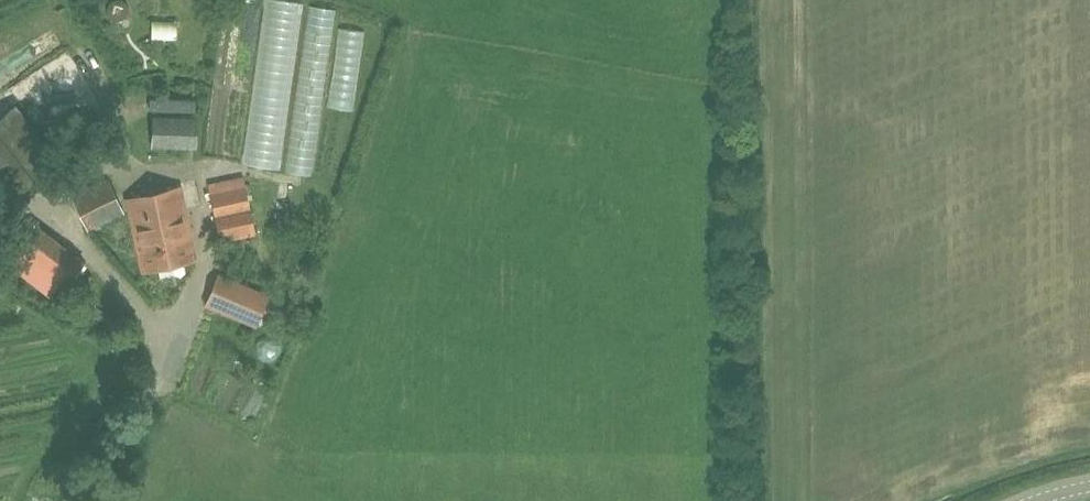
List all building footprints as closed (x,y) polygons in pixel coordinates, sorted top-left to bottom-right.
[(333,35),(331,12),(311,14),(313,37),(333,35)] [(62,159),(15,104),(0,116),(0,168),(21,194),(62,159)] [(152,149),(161,149),(196,150),(197,118),(162,117),(153,117),(152,149)] [(291,179),(309,181),(311,160),(293,158),(291,179)] [(89,232),(126,213),(108,177),(71,196),(89,232)] [(209,191),(217,221),(215,221),(221,243),(255,234),(250,213),(252,212),(245,183),(209,191)] [(144,270),(195,259),(180,188),(129,199),(144,270)] [(86,261),(47,232),(34,222),(7,259),(58,296),(86,261)] [(258,323),(269,296),(220,275),(208,302),(258,323)]
